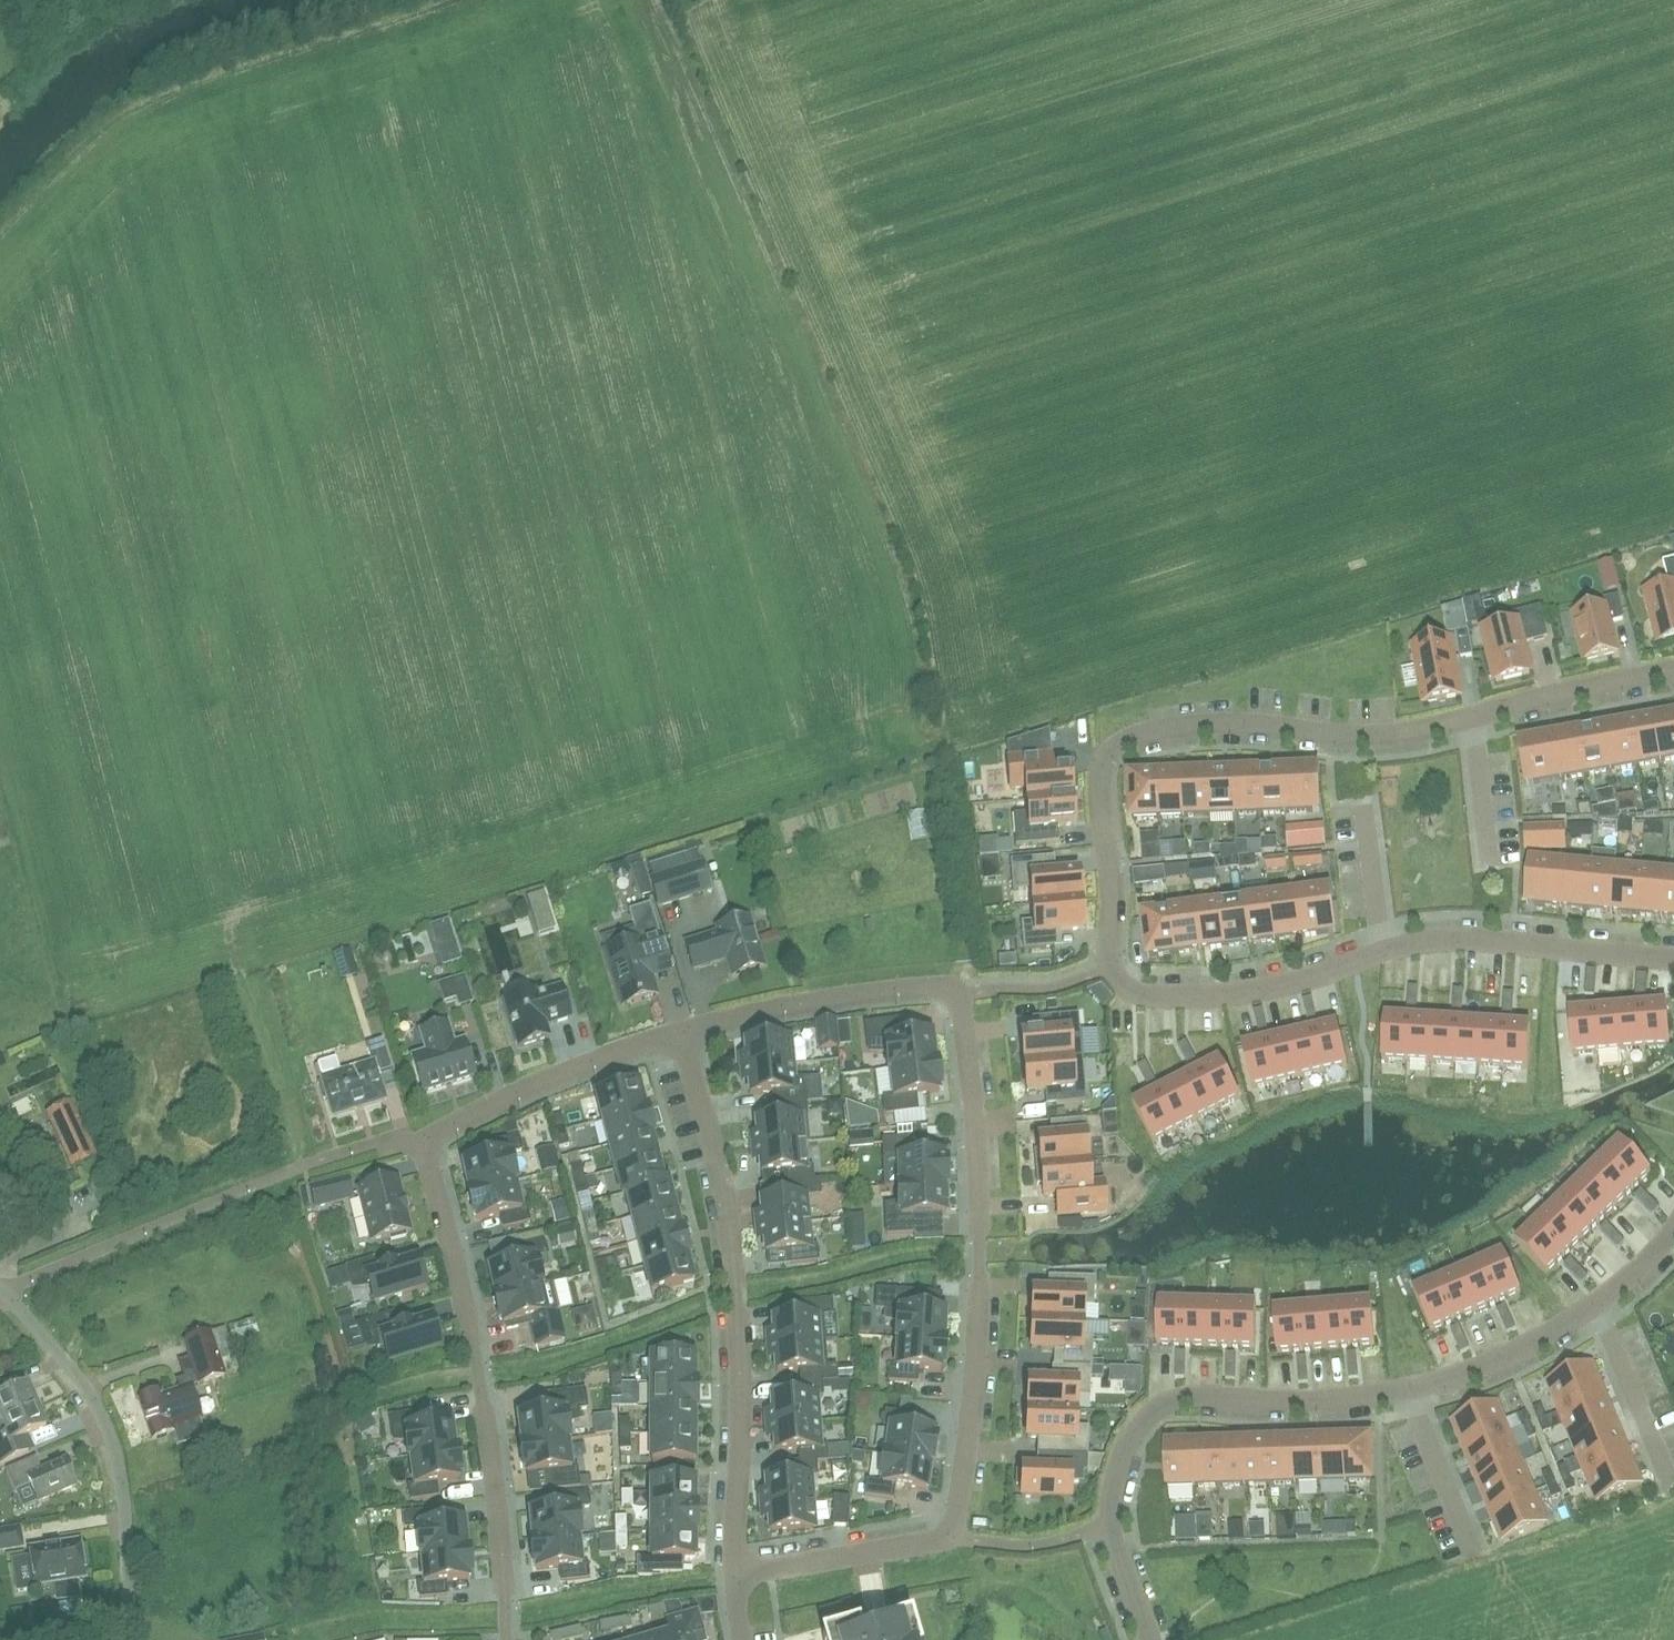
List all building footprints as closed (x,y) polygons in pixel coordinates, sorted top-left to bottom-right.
[(1663,561),(1669,584),(1645,590),(1658,641),(1673,637),(1673,558),(1663,561)] [(1603,599),(1605,605),(1572,613),(1584,661),(1618,652),(1611,622),(1624,618),(1618,595),(1603,599)] [(1456,631),(1468,629),(1468,625),(1463,601),(1442,607),(1446,633),(1456,631)] [(1490,678),(1495,676),(1496,681),(1530,673),(1522,643),(1548,637),(1540,606),(1523,611),(1524,616),(1514,618),(1516,626),(1485,634),(1490,654),(1484,656),(1490,678)] [(1473,654),(1468,629),(1456,631),(1460,657),(1473,654)] [(1412,645),(1423,702),(1461,695),(1451,638),(1412,645)] [(1654,718),(1661,761),(1673,759),(1673,714),(1654,718)] [(1661,761),(1654,718),(1628,723),(1636,765),(1661,761)] [(1636,765),(1628,723),(1603,727),(1610,770),(1636,765)] [(1610,770),(1603,727),(1577,731),(1585,774),(1610,770)] [(1585,774),(1577,731),(1552,736),(1559,779),(1585,774)] [(1552,736),(1526,741),(1534,783),(1559,779),(1552,736)] [(1045,754),(1008,758),(1011,788),(1026,787),(1027,800),(1073,796),(1072,790),(1077,790),(1075,772),(1070,772),(1070,767),(1047,769),(1045,754)] [(1312,811),(1311,768),(1285,769),(1287,812),(1312,811)] [(1285,769),(1259,770),(1261,813),(1287,812),(1285,769)] [(1261,813),(1259,770),(1233,771),(1235,814),(1261,813)] [(1235,814),(1233,771),(1207,772),(1209,815),(1235,814)] [(1209,815),(1207,772),(1181,773),(1183,816),(1209,815)] [(1183,816),(1181,773),(1155,774),(1157,817),(1183,816)] [(1157,817),(1155,774),(1129,775),(1131,819),(1157,817)] [(1619,812),(1635,809),(1633,793),(1617,795),(1619,812)] [(1075,825),(1073,796),(1027,800),(1028,813),(1013,814),(1016,845),(1053,842),(1052,827),(1075,825)] [(1642,800),(1644,813),(1657,811),(1655,798),(1642,800)] [(1592,807),(1591,802),(1577,803),(1580,817),(1593,816),(1592,807)] [(1619,819),(1616,802),(1599,806),(1592,807),(1593,816),(1599,815),(1599,816),(1599,820),(1619,819)] [(1566,808),(1553,809),(1553,818),(1566,817),(1566,808)] [(1631,819),(1620,819),(1620,832),(1631,833),(1631,819)] [(1322,824),(1324,842),(1342,839),(1339,821),(1322,824)] [(1644,834),(1661,836),(1662,824),(1645,823),(1644,834)] [(1288,848),(1307,847),(1305,824),(1286,826),(1288,848)] [(1565,824),(1536,826),(1537,848),(1566,846),(1565,824)] [(1568,836),(1581,835),(1581,824),(1567,824),(1568,836)] [(1276,837),(1260,839),(1261,851),(1277,849),(1276,837)] [(1250,855),(1249,839),(1237,839),(1237,844),(1237,856),(1241,856),(1250,855)] [(1175,858),(1185,857),(1185,841),(1174,842),(1175,858)] [(1010,842),(997,843),(998,856),(1011,855),(1010,842)] [(1210,843),(1195,843),(1195,856),(1211,855),(1210,843)] [(1237,856),(1237,844),(1222,845),(1222,857),(1224,857),(1237,856)] [(1160,860),(1159,845),(1141,847),(1143,861),(1160,860)] [(1250,855),(1241,856),(1242,867),(1242,868),(1258,866),(1257,854),(1250,855)] [(1321,854),(1295,856),(1296,867),(1322,865),(1321,854)] [(1242,867),(1241,856),(1237,856),(1224,857),(1225,869),(1242,867)] [(1287,869),(1286,856),(1265,858),(1267,871),(1287,869)] [(1047,874),(1046,857),(1010,860),(1013,890),(1031,888),(1033,904),(1081,900),(1078,871),(1047,874)] [(1559,907),(1563,864),(1538,861),(1534,905),(1559,907)] [(1191,882),(1200,881),(1197,863),(1189,864),(1191,876),(1191,882)] [(651,879),(659,905),(710,889),(702,864),(651,879)] [(1191,876),(1189,864),(1176,865),(1178,877),(1191,876)] [(1585,909),(1589,866),(1563,864),(1559,907),(1585,909)] [(1149,884),(1166,882),(1164,866),(1147,868),(1149,884)] [(1611,912),(1615,868),(1589,866),(1585,909),(1611,912)] [(1637,914),(1641,871),(1615,868),(1611,912),(1637,914)] [(1663,917),(1667,873),(1641,871),(1637,914),(1663,917)] [(1667,873),(1663,917),(1673,918),(1673,874),(1667,873)] [(1328,932),(1322,890),(1297,893),(1302,936),(1328,932)] [(527,896),(531,908),(547,903),(543,891),(527,896)] [(1302,936),(1297,893),(1271,896),(1277,939),(1302,936)] [(1277,939),(1271,896),(1245,900),(1251,943),(1277,939)] [(1023,949),(1054,947),(1052,932),(1083,929),(1081,900),(1033,904),(1034,921),(1021,922),(1023,949)] [(1245,900),(1219,903),(1225,946),(1251,943),(1245,900)] [(644,954),(664,948),(649,903),(629,910),(638,940),(604,950),(622,1006),(657,995),(644,954)] [(1219,903),(1194,906),(1199,949),(1225,946),(1219,903)] [(1199,949),(1194,906),(1168,910),(1174,953),(1199,949)] [(1168,910),(1142,913),(1148,956),(1174,953),(1168,910)] [(686,942),(694,968),(718,961),(717,958),(725,955),(731,975),(763,965),(748,918),(716,928),(718,932),(686,942)] [(336,967),(353,962),(349,949),(332,954),(336,967)] [(1586,971),(1584,984),(1594,985),(1595,973),(1586,971)] [(1634,971),(1633,984),(1642,985),(1643,973),(1634,971)] [(464,976),(451,980),(459,1005),(471,1001),(464,976)] [(1584,984),(1583,997),(1592,998),(1594,985),(1584,984)] [(1633,984),(1631,997),(1640,998),(1642,985),(1633,984)] [(504,1001),(518,1047),(548,1038),(544,1023),(553,1020),(553,1022),(570,1017),(561,987),(535,995),(534,991),(504,1001)] [(1406,989),(1405,1001),(1415,1002),(1415,989),(1406,989)] [(1454,991),(1453,1004),(1462,1004),(1463,992),(1454,991)] [(1499,994),(1498,1007),(1507,1008),(1508,995),(1499,994)] [(1309,1000),(1300,1001),(1302,1014),(1311,1012),(1309,1000)] [(1405,1001),(1405,1014),(1414,1015),(1415,1002),(1405,1001)] [(1453,1004),(1453,1017),(1462,1017),(1462,1004),(1453,1004)] [(1643,1051),(1667,1049),(1664,1006),(1640,1008),(1643,1051)] [(1498,1007),(1497,1020),(1507,1020),(1507,1008),(1498,1007)] [(1262,1008),(1253,1010),(1255,1023),(1265,1021),(1262,1008)] [(1619,1053),(1643,1051),(1640,1008),(1616,1010),(1619,1053)] [(1595,1055),(1619,1053),(1616,1010),(1592,1012),(1595,1055)] [(1311,1012),(1302,1014),(1304,1027),(1313,1025),(1311,1012)] [(1571,1057),(1595,1055),(1592,1012),(1568,1014),(1571,1057)] [(1078,1014),(1047,1017),(1049,1032),(1021,1034),(1024,1063),(1082,1058),(1078,1014)] [(1380,1062),(1404,1063),(1407,1020),(1383,1018),(1380,1062)] [(818,1021),(820,1048),(837,1046),(835,1019),(818,1021)] [(888,1069),(937,1063),(937,1062),(935,1062),(931,1034),(899,1038),(897,1020),(865,1024),(868,1053),(886,1055),(888,1069)] [(1404,1063),(1428,1065),(1431,1021),(1407,1020),(1404,1063)] [(1265,1021),(1255,1023),(1258,1035),(1267,1034),(1265,1021)] [(1428,1065),(1452,1066),(1455,1023),(1431,1021),(1428,1065)] [(1452,1066),(1476,1068),(1479,1024),(1455,1023),(1452,1066)] [(423,1091),(474,1075),(463,1041),(452,1045),(446,1024),(420,1031),(427,1053),(412,1057),(423,1091)] [(1476,1068),(1500,1069),(1503,1026),(1479,1024),(1476,1068)] [(1500,1069),(1524,1071),(1527,1027),(1503,1026),(1500,1069)] [(1319,1074),(1343,1069),(1334,1027),(1310,1032),(1319,1074)] [(1296,1079),(1319,1074),(1310,1032),(1287,1037),(1296,1079)] [(742,1068),(793,1063),(790,1037),(746,1042),(747,1056),(741,1056),(742,1068)] [(1273,1084),(1296,1079),(1287,1037),(1264,1042),(1273,1084)] [(323,1100),(328,1098),(333,1114),(384,1099),(376,1073),(391,1068),(382,1039),(366,1044),(372,1063),(322,1079),(323,1081),(318,1082),(323,1100)] [(1186,1042),(1177,1046),(1182,1058),(1191,1054),(1186,1042)] [(1249,1089),(1273,1084),(1264,1042),(1240,1047),(1249,1089)] [(1191,1054),(1182,1058),(1187,1069),(1195,1066),(1191,1054)] [(1055,1104),(1086,1102),(1082,1058),(1024,1063),(1027,1092),(1054,1089),(1055,1104)] [(1148,1062),(1139,1065),(1144,1077),(1153,1074),(1148,1062)] [(1215,1112),(1236,1101),(1216,1062),(1195,1073),(1215,1112)] [(793,1063),(742,1068),(743,1080),(749,1080),(751,1094),(774,1092),(775,1105),(778,1105),(806,1102),(811,1101),(811,1099),(820,1098),(818,1082),(810,1083),(809,1078),(794,1078),(793,1063)] [(937,1063),(888,1069),(888,1072),(891,1071),(894,1098),(883,1099),(885,1117),(918,1113),(915,1095),(938,1092),(938,1088),(940,1088),(937,1063)] [(1193,1123),(1215,1112),(1195,1073),(1174,1084),(1193,1123)] [(1153,1074),(1144,1077),(1149,1089),(1157,1086),(1153,1074)] [(603,1120),(646,1109),(646,1108),(644,1108),(638,1084),(596,1094),(603,1120)] [(1172,1134),(1193,1123),(1174,1084),(1152,1095),(1172,1134)] [(30,1095),(36,1107),(50,1100),(44,1088),(30,1095)] [(1151,1145),(1172,1134),(1152,1095),(1131,1106),(1151,1145)] [(806,1102),(778,1105),(780,1118),(757,1120),(758,1135),(751,1135),(752,1147),(809,1142),(806,1116),(807,1116),(806,1102)] [(1101,1106),(1100,1128),(1131,1129),(1131,1107),(1101,1106)] [(646,1109),(603,1120),(609,1144),(653,1133),(646,1109)] [(49,1121),(72,1169),(96,1157),(74,1110),(49,1121)] [(1032,1112),(1033,1137),(1047,1137),(1047,1112),(1032,1112)] [(554,1132),(566,1129),(561,1113),(550,1116),(554,1132)] [(507,1133),(518,1130),(515,1119),(504,1121),(507,1133)] [(1036,1167),(1089,1163),(1085,1119),(1050,1122),(1051,1137),(1038,1138),(1039,1150),(1035,1151),(1036,1167)] [(569,1143),(566,1129),(554,1132),(557,1146),(569,1143)] [(849,1147),(859,1146),(858,1131),(848,1131),(849,1147)] [(653,1134),(653,1133),(609,1144),(615,1169),(657,1158),(651,1135),(653,1134)] [(468,1192),(515,1181),(510,1156),(508,1157),(507,1153),(522,1150),(518,1136),(491,1143),(494,1156),(463,1164),(470,1191),(468,1191),(468,1192)] [(898,1187),(947,1185),(946,1160),(944,1160),(944,1156),(920,1157),(920,1139),(883,1140),(884,1160),(899,1160),(900,1186),(898,1186),(898,1187)] [(809,1142),(752,1147),(754,1159),(760,1158),(762,1172),(785,1170),(786,1184),(814,1181),(812,1167),(806,1167),(804,1143),(809,1142)] [(1631,1191),(1648,1175),(1619,1143),(1601,1160),(1631,1191)] [(657,1158),(615,1169),(621,1194),(667,1182),(667,1181),(663,1182),(657,1158)] [(1614,1208),(1631,1191),(1601,1160),(1584,1176),(1614,1208)] [(573,1180),(584,1177),(580,1161),(569,1163),(573,1180)] [(1056,1195),(1058,1215),(1106,1210),(1106,1208),(1105,1208),(1105,1209),(1093,1211),(1089,1163),(1036,1167),(1037,1184),(1042,1184),(1043,1196),(1056,1195)] [(855,1174),(836,1173),(835,1189),(854,1190),(855,1174)] [(1596,1224),(1614,1208),(1584,1176),(1567,1193),(1596,1224)] [(585,1180),(584,1177),(573,1180),(577,1194),(588,1191),(587,1189),(593,1188),(590,1179),(585,1180)] [(310,1187),(315,1207),(351,1198),(347,1178),(310,1187)] [(357,1189),(370,1240),(389,1236),(390,1240),(406,1236),(405,1232),(410,1231),(405,1210),(406,1210),(403,1198),(402,1198),(397,1179),(357,1189)] [(819,1180),(814,1181),(786,1184),(783,1184),(784,1198),(761,1200),(763,1214),(756,1215),(757,1227),(808,1222),(806,1196),(821,1194),(819,1180)] [(516,1181),(515,1181),(468,1192),(474,1216),(476,1216),(477,1219),(499,1214),(502,1227),(530,1221),(526,1207),(520,1209),(514,1182),(516,1181)] [(667,1182),(621,1194),(622,1194),(626,1193),(632,1217),(673,1206),(667,1182)] [(947,1185),(898,1187),(899,1203),(886,1205),(887,1235),(915,1233),(914,1215),(946,1214),(945,1186),(947,1186),(947,1185)] [(1638,1191),(1631,1197),(1639,1207),(1646,1201),(1638,1191)] [(1579,1241),(1596,1224),(1567,1193),(1549,1210),(1579,1241)] [(551,1202),(556,1222),(571,1218),(566,1199),(551,1202)] [(1646,1201),(1639,1207),(1648,1216),(1655,1210),(1646,1201)] [(673,1206),(632,1217),(638,1241),(682,1230),(682,1229),(680,1230),(673,1206)] [(586,1229),(597,1226),(593,1209),(582,1212),(586,1229)] [(1562,1257),(1579,1241),(1549,1210),(1532,1226),(1562,1257)] [(850,1214),(850,1234),(864,1233),(863,1214),(850,1214)] [(1058,1220),(1059,1228),(1082,1228),(1081,1218),(1058,1220)] [(811,1247),(808,1222),(757,1227),(758,1238),(765,1238),(766,1252),(789,1250),(791,1264),(818,1261),(817,1247),(811,1247)] [(557,1236),(575,1232),(573,1224),(555,1228),(557,1236)] [(597,1226),(586,1229),(589,1242),(600,1240),(597,1226)] [(1545,1274),(1562,1257),(1532,1226),(1515,1243),(1545,1274)] [(1606,1227),(1599,1234),(1608,1243),(1615,1237),(1606,1227)] [(688,1255),(682,1230),(638,1241),(644,1266),(688,1255)] [(1615,1237),(1608,1243),(1616,1253),(1623,1246),(1615,1237)] [(494,1296),(541,1285),(536,1261),(534,1261),(533,1258),(547,1254),(544,1240),(517,1247),(520,1260),(489,1268),(496,1295),(494,1296)] [(688,1255),(644,1266),(651,1291),(693,1281),(686,1256),(688,1256),(688,1255)] [(369,1286),(374,1303),(426,1288),(417,1259),(395,1266),(395,1265),(379,1270),(380,1271),(377,1272),(373,1258),(346,1267),(353,1288),(369,1286)] [(598,1278),(609,1275),(605,1258),(594,1261),(598,1278)] [(1495,1307),(1517,1299),(1501,1259),(1479,1267),(1495,1307)] [(1569,1261),(1562,1267),(1571,1276),(1578,1270),(1569,1261)] [(1472,1316),(1495,1307),(1479,1267),(1457,1276),(1472,1316)] [(1578,1270),(1571,1276),(1580,1286),(1586,1280),(1578,1270)] [(609,1275),(598,1278),(602,1291),(612,1289),(609,1275)] [(1064,1291),(1033,1291),(1032,1320),(1083,1321),(1083,1305),(1094,1305),(1095,1277),(1064,1276),(1064,1291)] [(1450,1325),(1472,1316),(1457,1276),(1434,1284),(1450,1325)] [(541,1285),(494,1296),(500,1321),(502,1320),(503,1324),(526,1318),(531,1339),(560,1332),(548,1283),(541,1285)] [(1428,1333),(1450,1325),(1434,1284),(1412,1293),(1428,1333)] [(896,1338),(945,1341),(945,1340),(943,1340),(945,1312),(913,1310),(914,1292),(877,1290),(876,1309),(885,1309),(884,1319),(897,1322),(896,1338)] [(1148,1294),(1129,1293),(1129,1303),(1147,1304),(1148,1294)] [(768,1345),(825,1341),(823,1315),(833,1314),(832,1300),(795,1303),(796,1317),(773,1318),(774,1333),(767,1333),(768,1345)] [(1156,1347),(1180,1348),(1182,1305),(1158,1304),(1156,1347)] [(1347,1349),(1371,1347),(1368,1304),(1344,1306),(1347,1349)] [(1180,1348),(1204,1349),(1206,1306),(1182,1305),(1180,1348)] [(1204,1349),(1228,1350),(1229,1307),(1206,1306),(1204,1349)] [(1323,1351),(1347,1349),(1344,1306),(1320,1308),(1323,1351)] [(1228,1350),(1252,1351),(1253,1308),(1229,1307),(1228,1350)] [(1300,1353),(1323,1351),(1320,1308),(1296,1310),(1300,1353)] [(349,1309),(337,1313),(341,1328),(354,1324),(349,1309)] [(1276,1355),(1300,1353),(1296,1310),(1272,1312),(1276,1355)] [(384,1346),(389,1363),(440,1347),(431,1319),(410,1326),(409,1325),(398,1327),(394,1313),(341,1330),(348,1351),(367,1345),(367,1348),(384,1346)] [(593,1314),(573,1319),(577,1334),(597,1330),(593,1314)] [(1503,1314),(1495,1317),(1499,1330),(1508,1326),(1503,1314)] [(1083,1321),(1032,1320),(1031,1349),(1062,1350),(1062,1365),(1091,1366),(1092,1366),(1093,1338),(1082,1337),(1083,1321)] [(1146,1347),(1148,1323),(1128,1323),(1127,1347),(1146,1347)] [(1508,1326),(1499,1330),(1503,1342),(1512,1338),(1508,1326)] [(152,1440),(175,1432),(179,1445),(205,1436),(200,1420),(202,1419),(191,1385),(200,1382),(225,1374),(224,1373),(239,1368),(225,1327),(210,1332),(185,1340),(195,1371),(175,1377),(178,1386),(161,1392),(161,1390),(138,1398),(152,1440)] [(1458,1331),(1449,1335),(1453,1347),(1462,1344),(1458,1331)] [(945,1341),(896,1338),(896,1339),(898,1339),(897,1367),(890,1366),(889,1381),(917,1382),(918,1368),(941,1370),(941,1366),(944,1366),(945,1341)] [(825,1341),(768,1345),(769,1357),(776,1357),(777,1371),(800,1369),(801,1383),(822,1381),(837,1380),(836,1366),(827,1367),(825,1341)] [(1462,1344),(1453,1347),(1457,1359),(1466,1356),(1462,1344)] [(1353,1354),(1344,1355),(1345,1368),(1354,1367),(1353,1354)] [(1175,1355),(1174,1368),(1184,1368),(1184,1356),(1175,1355)] [(651,1383),(696,1383),(696,1382),(694,1382),(694,1356),(651,1356),(651,1383)] [(1222,1357),(1222,1370),(1231,1370),(1232,1357),(1222,1357)] [(1304,1358),(1295,1359),(1296,1371),(1305,1371),(1304,1358)] [(1559,1411),(1603,1393),(1590,1363),(1547,1381),(1559,1411)] [(836,1366),(837,1376),(853,1375),(852,1365),(836,1366)] [(1028,1408),(1076,1410),(1077,1394),(1090,1395),(1091,1377),(1091,1366),(1062,1365),(1060,1365),(1060,1380),(1029,1379),(1028,1408)] [(609,1382),(621,1382),(620,1366),(608,1366),(609,1382)] [(1091,1366),(1091,1377),(1104,1378),(1104,1367),(1091,1366)] [(1130,1367),(1130,1378),(1142,1378),(1143,1368),(1130,1367)] [(1354,1367),(1345,1368),(1346,1381),(1355,1380),(1354,1367)] [(1174,1368),(1174,1381),(1183,1381),(1184,1368),(1174,1368)] [(1222,1370),(1221,1383),(1230,1383),(1231,1370),(1222,1370)] [(1305,1371),(1296,1371),(1297,1384),(1306,1384),(1305,1371)] [(37,1407),(28,1383),(5,1393),(0,1381),(0,1422),(37,1407)] [(822,1381),(801,1383),(794,1383),(795,1397),(772,1398),(773,1413),(766,1413),(767,1425),(818,1421),(817,1396),(823,1395),(822,1381)] [(621,1382),(609,1382),(609,1398),(621,1397),(621,1382)] [(696,1408),(696,1383),(651,1383),(651,1408),(696,1408)] [(520,1445),(569,1439),(567,1424),(579,1420),(578,1409),(587,1408),(585,1390),(548,1394),(550,1412),(519,1416),(522,1444),(520,1444),(520,1445)] [(1572,1441),(1615,1422),(1603,1393),(1559,1411),(1572,1441)] [(1495,1402),(1452,1420),(1465,1451),(1508,1432),(1495,1402)] [(1546,1417),(1541,1405),(1533,1408),(1538,1421),(1546,1417)] [(0,1422),(0,1462),(29,1450),(24,1437),(46,1427),(37,1407),(0,1422)] [(696,1409),(696,1408),(651,1408),(651,1433),(694,1433),(694,1409),(696,1409)] [(1028,1408),(1027,1437),(1058,1438),(1057,1454),(1088,1455),(1089,1427),(1076,1427),(1076,1410),(1028,1408)] [(1531,1423),(1526,1411),(1518,1414),(1523,1427),(1531,1423)] [(408,1457),(457,1450),(457,1449),(454,1449),(450,1421),(419,1426),(417,1412),(389,1416),(393,1441),(406,1441),(408,1457)] [(884,1455),(933,1462),(936,1437),(934,1437),(935,1433),(912,1430),(914,1416),(886,1412),(884,1426),(891,1427),(887,1454),(885,1454),(884,1455)] [(619,1434),(630,1433),(630,1416),(618,1417),(619,1434)] [(1538,1421),(1543,1433),(1551,1429),(1546,1417),(1538,1421)] [(818,1421),(767,1425),(768,1437),(775,1437),(776,1451),(799,1449),(800,1462),(816,1462),(828,1461),(827,1446),(820,1447),(818,1421)] [(1584,1470),(1628,1452),(1615,1422),(1572,1441),(1584,1470)] [(1531,1423),(1523,1427),(1528,1439),(1536,1436),(1531,1423)] [(1477,1480),(1521,1462),(1508,1432),(1465,1451),(1477,1480)] [(630,1448),(630,1433),(619,1434),(619,1448),(630,1448)] [(694,1433),(651,1433),(651,1459),(651,1468),(674,1467),(674,1459),(694,1459),(694,1433)] [(1370,1437),(1344,1438),(1346,1481),(1372,1480),(1370,1437)] [(1344,1438),(1319,1439),(1320,1482),(1346,1481),(1344,1438)] [(569,1439),(520,1445),(523,1470),(526,1470),(526,1474),(549,1471),(551,1490),(579,1487),(578,1477),(577,1467),(570,1467),(567,1440),(569,1440),(569,1439)] [(1319,1439),(1294,1440),(1295,1483),(1320,1482),(1319,1439)] [(1294,1440),(1268,1441),(1270,1484),(1295,1483),(1294,1440)] [(1243,1441),(1218,1442),(1219,1486),(1244,1485),(1243,1441)] [(1270,1484),(1268,1441),(1243,1441),(1244,1485),(1270,1484)] [(1219,1486),(1218,1442),(1192,1443),(1194,1486),(1219,1486)] [(1194,1486),(1192,1443),(1166,1444),(1168,1487),(1194,1486)] [(457,1450),(408,1457),(410,1457),(414,1484),(408,1485),(410,1499),(438,1495),(436,1482),(459,1478),(458,1474),(460,1474),(457,1450)] [(1628,1452),(1584,1470),(1597,1500),(1640,1482),(1628,1452)] [(1020,1464),(1020,1471),(1016,1471),(1016,1486),(1019,1486),(1019,1500),(1072,1502),(1072,1482),(1082,1482),(1083,1471),(1087,1471),(1088,1455),(1057,1454),(1057,1465),(1020,1464)] [(933,1462),(884,1455),(881,1480),(883,1480),(883,1483),(867,1481),(865,1495),(893,1499),(895,1486),(926,1490),(930,1462),(933,1463),(933,1462)] [(38,1501),(76,1485),(65,1457),(41,1468),(36,1456),(6,1468),(15,1490),(30,1483),(38,1501)] [(816,1462),(800,1462),(788,1463),(789,1477),(766,1479),(767,1493),(761,1493),(762,1505),(813,1502),(811,1476),(817,1475),(816,1462)] [(1489,1510),(1533,1491),(1521,1462),(1477,1480),(1489,1510)] [(1565,1464),(1557,1467),(1562,1480),(1570,1476),(1565,1464)] [(1550,1470),(1542,1474),(1547,1486),(1555,1483),(1550,1470)] [(578,1477),(579,1487),(590,1486),(589,1476),(578,1477)] [(1570,1476),(1562,1480),(1567,1492),(1575,1489),(1570,1476)] [(651,1506),(696,1506),(696,1505),(694,1505),(694,1480),(651,1480),(651,1506)] [(1555,1483),(1547,1486),(1552,1498),(1560,1495),(1555,1483)] [(632,1505),(632,1489),(621,1489),(621,1505),(632,1505)] [(531,1541),(580,1536),(577,1511),(575,1511),(575,1507),(590,1506),(588,1491),(560,1495),(562,1508),(530,1512),(533,1540),(531,1540),(531,1541)] [(1546,1522),(1533,1491),(1489,1510),(1502,1540),(1546,1522)] [(849,1498),(834,1498),(833,1525),(847,1526),(849,1498)] [(815,1528),(813,1502),(762,1505),(762,1517),(769,1517),(770,1531),(815,1528)] [(696,1531),(696,1506),(651,1506),(651,1531),(696,1531)] [(641,1510),(629,1510),(629,1541),(640,1542),(641,1510)] [(420,1555),(468,1550),(468,1549),(466,1550),(464,1522),(432,1524),(431,1511),(403,1513),(404,1527),(419,1526),(420,1529),(417,1530),(420,1555)] [(614,1530),(626,1530),(625,1514),(613,1515),(614,1530)] [(1242,1521),(1230,1521),(1230,1539),(1243,1539),(1242,1521)] [(1356,1535),(1356,1521),(1347,1522),(1347,1535),(1356,1535)] [(1347,1536),(1347,1535),(1347,1522),(1334,1522),(1334,1536),(1347,1536)] [(1249,1523),(1249,1539),(1265,1538),(1265,1523),(1249,1523)] [(1296,1523),(1277,1523),(1277,1538),(1296,1537),(1296,1523)] [(1193,1526),(1177,1527),(1177,1540),(1194,1540),(1193,1526)] [(1297,1537),(1311,1537),(1311,1526),(1297,1526),(1297,1537)] [(0,1531),(0,1550),(22,1547),(19,1528),(0,1531)] [(627,1546),(626,1530),(614,1530),(615,1546),(627,1546)] [(696,1531),(651,1531),(651,1558),(682,1558),(694,1557),(694,1532),(696,1532),(696,1531)] [(580,1536),(531,1541),(534,1565),(536,1565),(537,1569),(559,1566),(561,1580),(589,1577),(587,1563),(581,1564),(578,1536),(580,1536)] [(78,1542),(30,1550),(36,1585),(84,1577),(83,1568),(88,1568),(85,1550),(80,1551),(78,1542)] [(468,1550),(420,1555),(422,1555),(424,1583),(418,1583),(419,1597),(447,1595),(446,1581),(469,1579),(468,1575),(470,1575),(468,1550)] [(682,1572),(682,1558),(651,1558),(651,1572),(682,1572)] [(678,1602),(662,1604),(665,1615),(667,1622),(683,1618),(678,1602)] [(662,1604),(647,1608),(650,1619),(665,1615),(662,1604)] [(667,1622),(673,1639),(704,1639),(703,1636),(696,1614),(683,1618),(667,1622)] [(629,1616),(614,1619),(616,1630),(631,1627),(629,1616)] [(616,1630),(614,1619),(599,1622),(601,1633),(616,1630)] [(823,1638),(823,1639),(916,1639),(910,1619),(860,1634),(858,1627),(823,1638)] [(650,1639),(673,1639),(667,1622),(670,1634),(650,1639)] [(565,1630),(567,1639),(569,1639),(582,1637),(580,1626),(565,1630)] [(565,1630),(549,1633),(551,1639),(567,1639),(565,1630)]
